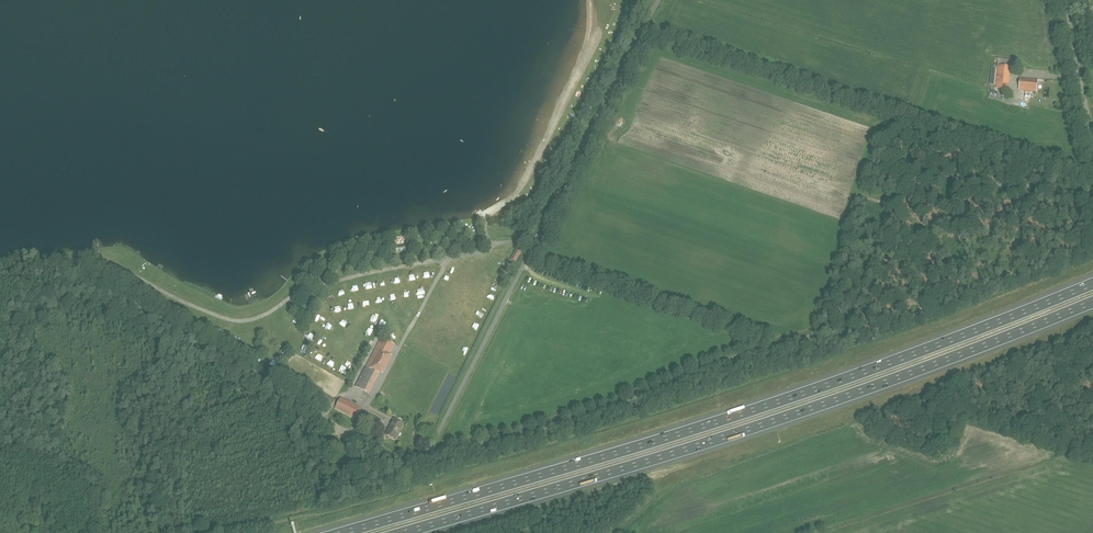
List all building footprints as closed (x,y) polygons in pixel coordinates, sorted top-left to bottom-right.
[(998,67),(993,67),(991,84),(996,85),(995,87),(1009,89),(1011,66),(999,65),(998,67)] [(1019,90),(1027,91),(1026,99),(1029,99),(1030,91),(1036,92),(1038,80),(1020,78),(1019,90)] [(395,246),(395,253),(413,251),(412,244),(395,246)] [(522,251),(516,248),(511,258),(516,261),(522,251)] [(323,335),(321,342),(326,344),(329,337),(323,335)] [(369,394),(380,372),(383,374),(392,356),(389,354),(393,347),(380,340),(366,367),(365,367),(355,387),(369,394)] [(320,351),(314,354),(316,360),(322,358),(320,351)] [(318,401),(321,396),(307,388),(304,394),(318,401)] [(332,399),(322,394),(321,396),(318,401),(317,403),(327,409),(332,399)] [(341,397),(335,408),(355,419),(361,408),(341,397)] [(366,411),(360,421),(376,429),(381,419),(366,411)] [(403,424),(393,419),(392,422),(390,425),(385,435),(395,440),(397,436),(398,436),(400,432),(399,432),(403,424)] [(334,440),(327,436),(320,447),(327,451),(334,440)]
